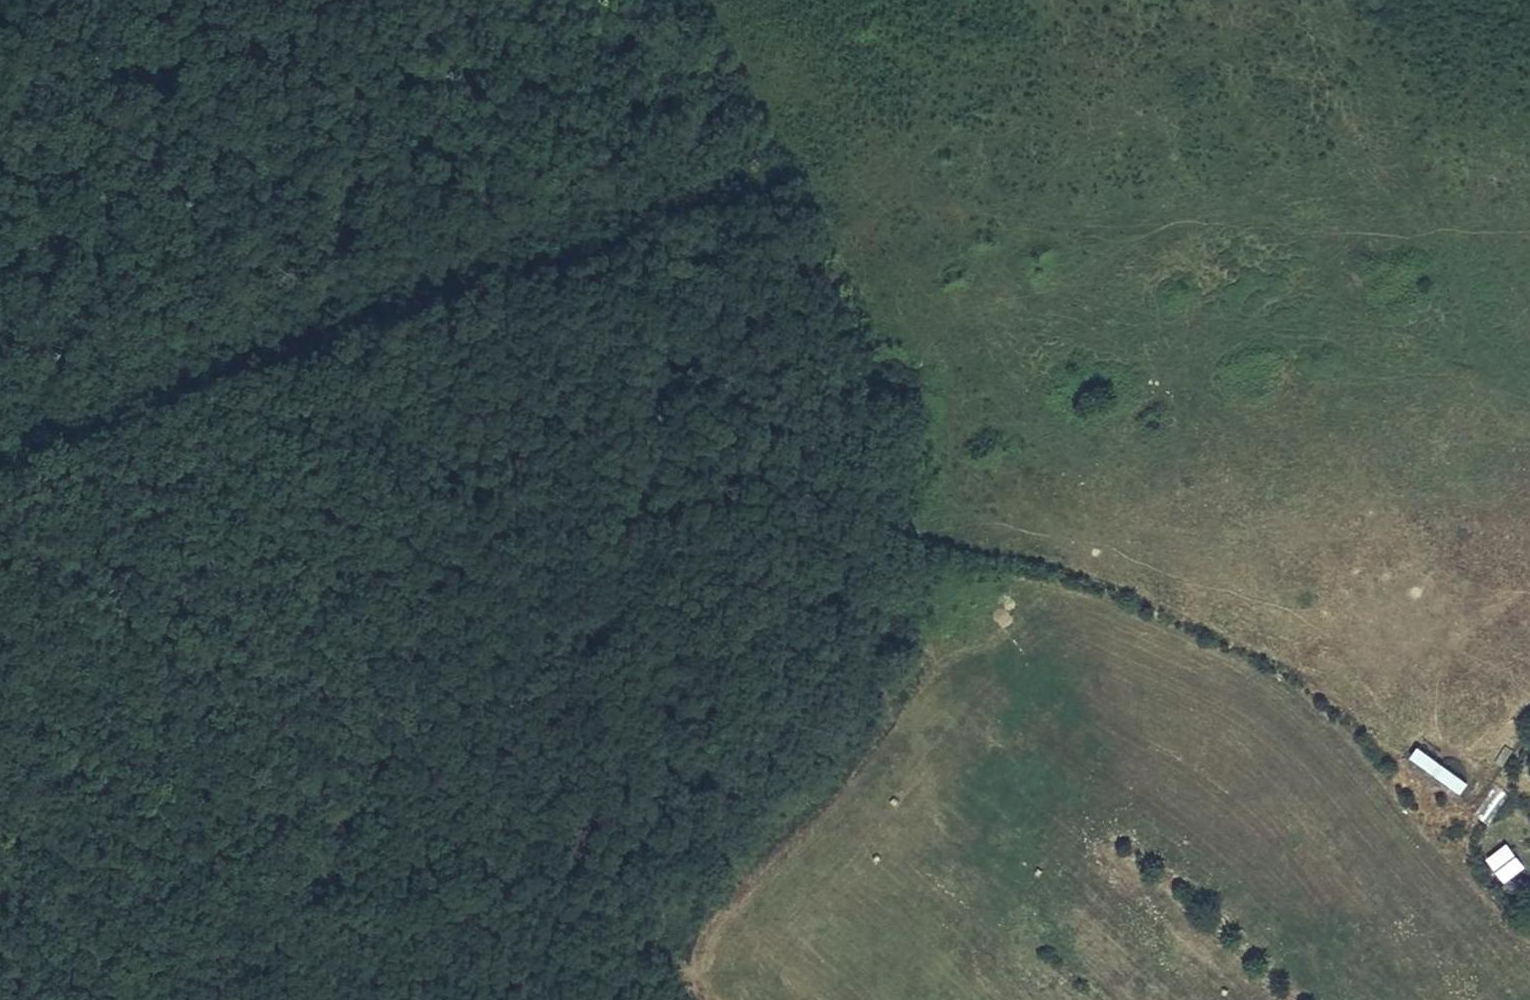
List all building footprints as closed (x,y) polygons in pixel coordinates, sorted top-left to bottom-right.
[(1462,792),(1470,780),(1418,746),(1410,757),(1462,792)] [(1503,881),(1525,865),(1508,842),(1486,857),(1503,881)]
